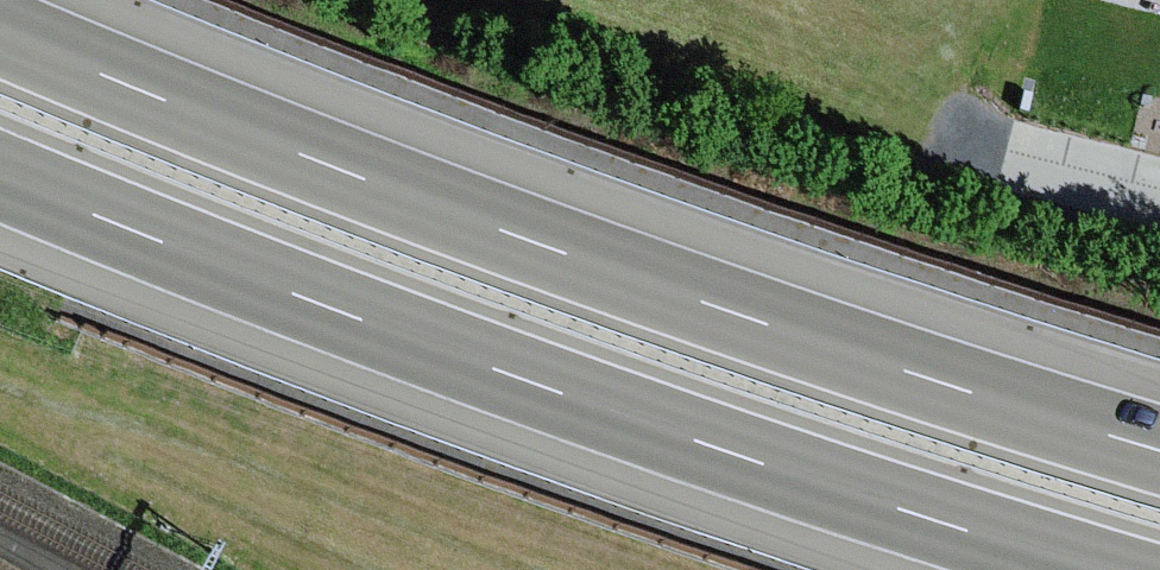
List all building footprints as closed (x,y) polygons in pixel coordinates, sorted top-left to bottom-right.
[(1159,8),(1159,0),(1126,0),(1159,8)]
